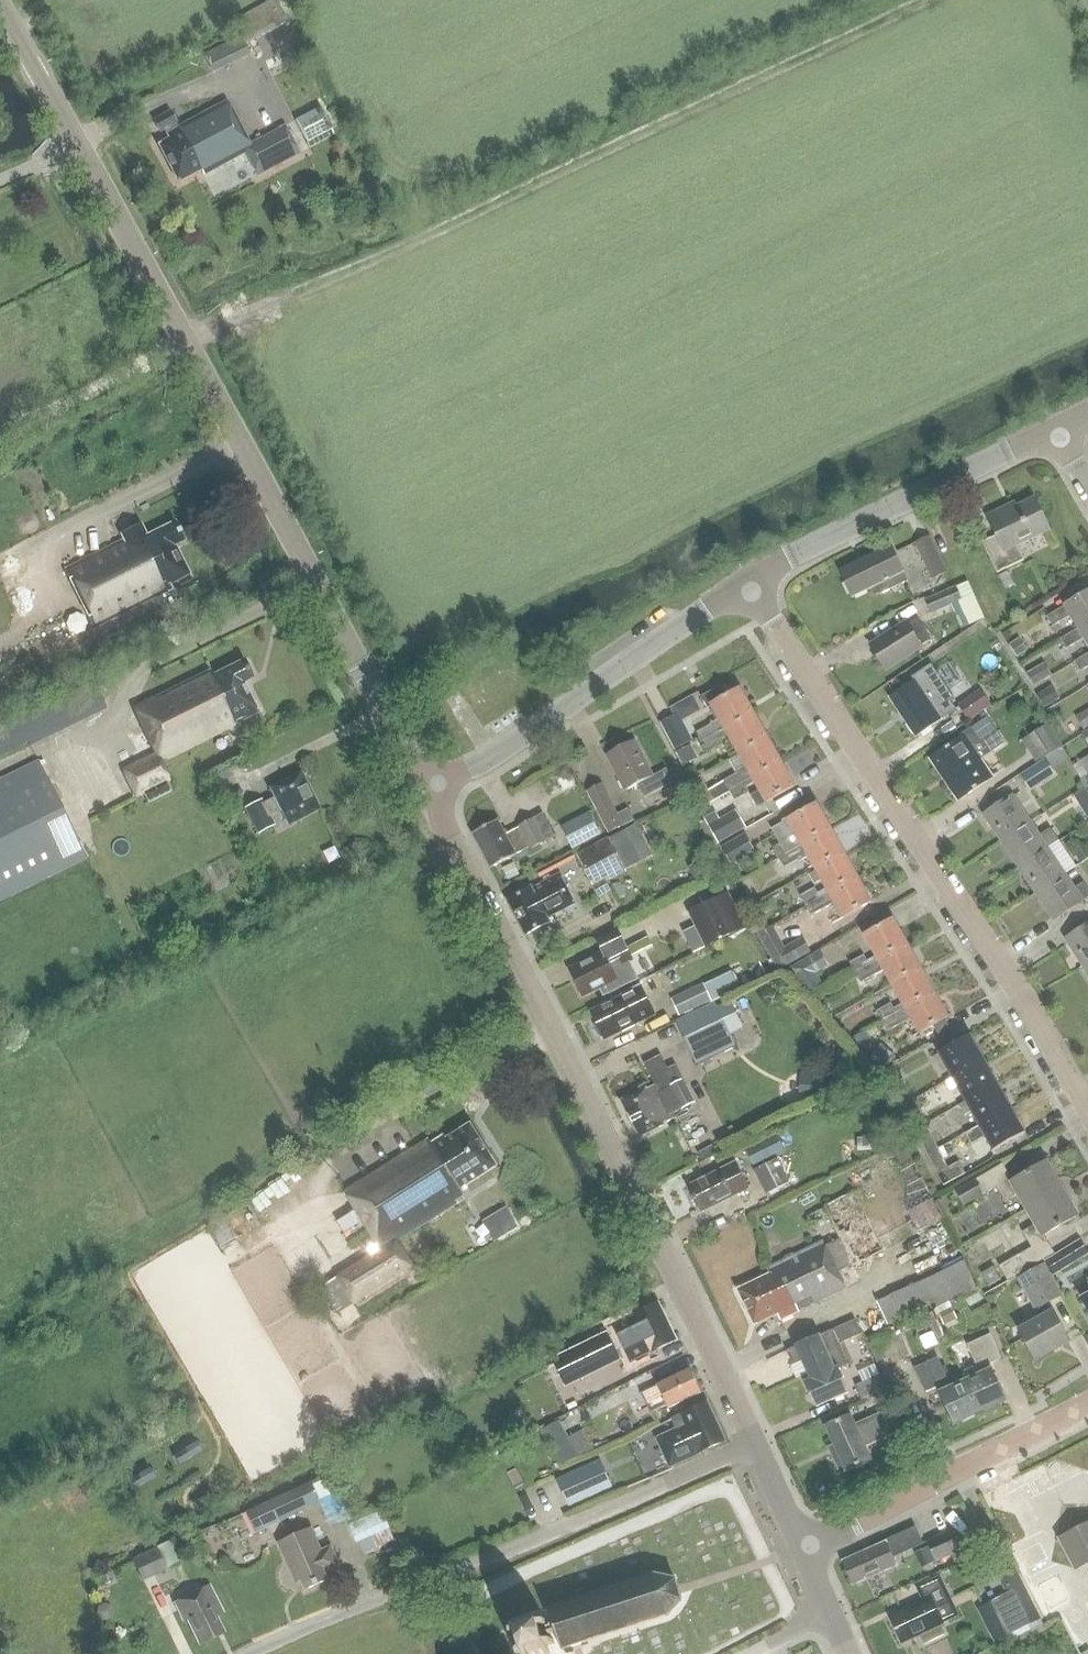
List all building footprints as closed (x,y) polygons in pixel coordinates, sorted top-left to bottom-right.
[(244,44),(282,22),(270,1),(231,23),(239,37),(244,44)] [(222,69),(249,56),(239,37),(213,50),(222,69)] [(203,175),(245,153),(257,175),(299,152),(284,124),(249,144),(226,101),(178,127),(170,112),(154,120),(160,132),(163,130),(168,139),(158,145),(178,182),(200,170),(203,175)] [(306,141),(305,141),(309,147),(334,133),(320,106),(294,119),(306,141)] [(988,517),(997,536),(983,543),(997,573),(1024,560),(1016,544),(1048,529),(1034,500),(1010,512),(1008,508),(988,517)] [(65,571),(94,629),(172,588),(170,584),(189,575),(174,546),(184,541),(174,523),(146,536),(142,528),(123,538),(124,541),(65,571)] [(933,579),(947,573),(930,536),(916,543),(933,579)] [(853,597),(875,586),(880,595),(908,582),(892,548),(841,572),(853,597)] [(1008,571),(999,575),(1005,588),(1015,584),(1008,571)] [(177,589),(182,599),(197,591),(192,581),(177,589)] [(926,600),(932,614),(963,600),(956,587),(926,600)] [(1078,629),(1087,624),(1087,591),(1064,606),(1065,606),(1048,617),(1053,626),(1070,616),(1078,629)] [(65,644),(92,631),(80,606),(53,619),(65,644)] [(907,624),(872,646),(886,669),(932,640),(919,619),(908,626),(907,624)] [(1061,639),(1067,649),(1084,638),(1087,645),(1087,624),(1078,629),(1061,639)] [(1010,644),(1009,645),(1017,657),(1027,651),(1019,638),(1010,644)] [(1075,662),(1081,671),(1087,667),(1087,654),(1075,662)] [(211,670),(134,709),(156,755),(123,772),(136,798),(169,781),(163,769),(169,766),(166,760),(258,713),(243,684),(252,679),(243,661),(213,676),(211,670)] [(1027,673),(1034,686),(1052,675),(1044,663),(1027,673)] [(918,736),(942,720),(933,707),(952,694),(938,674),(921,685),(918,679),(892,697),(918,736)] [(720,719),(711,725),(717,735),(726,729),(754,713),(740,689),(725,697),(719,686),(701,697),(708,708),(713,706),(720,719)] [(991,705),(981,691),(959,705),(969,720),(991,705)] [(1084,730),(1087,727),(1087,710),(1076,717),(1084,730)] [(726,729),(729,734),(740,753),(767,738),(754,713),(726,729)] [(661,723),(675,750),(689,743),(675,716),(661,723)] [(961,736),(962,738),(932,758),(961,799),(991,779),(979,761),(1004,743),(987,718),(961,736)] [(1063,746),(1048,724),(1021,741),(1036,764),(1063,746)] [(711,725),(697,733),(703,742),(717,735),(711,725)] [(708,752),(722,744),(717,735),(703,742),(708,752)] [(767,738),(740,753),(748,768),(739,773),(744,783),(753,777),(753,778),(781,762),(767,738)] [(645,797),(674,783),(667,769),(654,776),(636,740),(608,754),(625,790),(638,784),(645,797)] [(697,742),(681,749),(687,764),(703,758),(697,742)] [(1044,760),(1020,776),(1030,792),(1054,776),(1044,760)] [(85,860),(38,761),(0,780),(0,902),(85,860)] [(753,778),(761,792),(752,797),(758,807),(795,786),(781,762),(753,778)] [(567,763),(555,770),(558,777),(566,780),(574,776),(567,763)] [(730,791),(730,790),(744,783),(739,773),(724,781),(708,790),(714,801),(730,791)] [(300,774),(271,789),(275,797),(263,804),(262,800),(245,809),(258,834),(274,825),(270,817),(282,810),(289,824),(318,809),(315,805),(316,802),(313,797),(311,795),(300,774)] [(701,778),(697,780),(686,786),(699,810),(713,802),(701,778)] [(730,790),(730,791),(735,800),(749,792),(747,788),(744,783),(730,790)] [(610,833),(632,821),(627,811),(619,816),(602,784),(588,791),(610,833)] [(678,784),(663,791),(671,805),(685,797),(678,784)] [(1087,802),(1087,793),(1085,788),(1073,796),(1080,807),(1087,802)] [(1031,823),(1013,795),(984,815),(1003,843),(1031,823)] [(817,804),(773,829),(781,844),(787,841),(792,850),(803,845),(803,844),(830,829),(817,804)] [(735,809),(708,825),(719,843),(746,827),(735,809)] [(562,827),(574,849),(601,834),(590,813),(562,827)] [(519,828),(506,835),(498,820),(473,833),(491,868),(530,848),(530,849),(546,841),(534,819),(519,827),(519,828)] [(1040,835),(1031,823),(1003,843),(1019,868),(1049,849),(1048,848),(1058,841),(1050,828),(1040,835)] [(629,870),(628,869),(652,856),(636,825),(612,838),(611,837),(577,856),(594,889),(629,870)] [(1087,854),(1087,825),(1077,830),(1087,854)] [(792,850),(798,860),(799,862),(809,856),(816,869),(844,853),(830,829),(803,844),(803,845),(792,850)] [(732,866),(744,859),(743,856),(754,849),(745,833),(721,848),(732,866)] [(792,850),(787,841),(781,844),(774,848),(779,858),(792,850)] [(1065,874),(1049,849),(1019,868),(1036,894),(1065,874)] [(785,867),(798,860),(792,850),(779,858),(785,867)] [(818,871),(809,876),(814,885),(823,880),(830,893),(858,878),(844,853),(816,869),(818,871)] [(514,862),(502,867),(508,880),(520,874),(514,862)] [(547,919),(575,905),(560,874),(532,889),(531,888),(508,900),(526,935),(549,923),(547,919)] [(1054,920),(1087,898),(1087,888),(1084,882),(1075,888),(1065,874),(1036,894),(1054,920)] [(835,902),(844,917),(871,902),(858,878),(830,893),(820,898),(826,908),(835,902)] [(801,896),(806,906),(820,898),(815,888),(801,896)] [(744,926),(728,895),(689,915),(705,946),(744,926)] [(806,906),(812,915),(826,908),(820,898),(806,906)] [(907,944),(893,920),(866,935),(879,960),(907,944)] [(1065,939),(1082,966),(1087,962),(1087,925),(1065,939)] [(779,970),(811,951),(802,937),(785,947),(773,926),(758,934),(779,970)] [(604,953),(586,962),(587,964),(571,972),(583,996),(599,988),(604,998),(639,980),(630,962),(633,961),(618,931),(598,941),(604,953)] [(638,943),(641,950),(652,944),(649,937),(638,943)] [(892,983),(893,984),(921,968),(907,944),(879,960),(870,965),(876,975),(885,970),(892,983)] [(791,968),(801,984),(828,967),(819,952),(791,968)] [(870,965),(865,956),(851,964),(856,973),(870,965)] [(876,975),(870,965),(856,973),(862,983),(876,975)] [(934,993),(921,968),(893,984),(894,985),(906,1008),(934,993)] [(732,969),(720,975),(728,991),(740,985),(732,969)] [(671,999),(679,1015),(711,999),(703,983),(671,999)] [(611,1004),(592,1014),(598,1025),(596,1028),(599,1034),(603,1035),(604,1038),(619,1031),(620,1033),(637,1024),(655,1016),(648,1003),(640,987),(610,1002),(611,1004)] [(902,1023),(912,1018),(920,1033),(948,1017),(934,993),(906,1008),(897,1013),(902,1023)] [(676,1022),(697,1065),(736,1046),(730,1034),(743,1028),(730,1000),(717,1007),(715,1003),(676,1022)] [(895,1009),(892,1004),(878,1012),(883,1021),(897,1013),(895,1009)] [(897,1013),(883,1021),(884,1023),(888,1031),(902,1023),(897,1013)] [(854,1038),(859,1046),(870,1039),(865,1031),(854,1038)] [(939,1053),(952,1078),(984,1060),(970,1035),(939,1053)] [(881,1045),(870,1057),(883,1069),(894,1057),(881,1045)] [(984,1060),(952,1078),(966,1101),(998,1084),(984,1060)] [(814,1074),(800,1074),(800,1092),(813,1093),(814,1074)] [(893,1085),(903,1105),(914,1100),(904,1079),(893,1085)] [(675,1119),(673,1114),(696,1102),(684,1080),(661,1092),(657,1084),(646,1090),(623,1102),(641,1137),(664,1125),(664,1124),(675,1119)] [(971,1111),(979,1126),(1011,1108),(998,1084),(966,1101),(958,1106),(963,1116),(971,1111)] [(913,1123),(923,1118),(914,1100),(903,1105),(913,1123)] [(979,1126),(966,1134),(972,1143),(985,1136),(993,1151),(1025,1133),(1011,1108),(979,1126)] [(496,1167),(470,1125),(447,1140),(445,1136),(432,1144),(429,1139),(345,1192),(381,1250),(322,1288),(338,1314),(413,1267),(397,1242),(456,1204),(454,1202),(464,1196),(460,1189),(496,1167)] [(918,1135),(928,1155),(939,1149),(929,1130),(918,1135)] [(874,1136),(857,1137),(858,1151),(875,1150),(874,1136)] [(768,1142),(774,1155),(784,1151),(778,1137),(768,1142)] [(713,1145),(697,1153),(701,1161),(716,1153),(713,1145)] [(948,1167),(939,1149),(928,1155),(943,1184),(965,1173),(960,1161),(948,1167)] [(754,1171),(766,1194),(789,1182),(777,1159),(754,1171)] [(736,1163),(688,1187),(701,1212),(749,1189),(736,1163)] [(964,1205),(984,1194),(996,1186),(1005,1202),(1019,1194),(1027,1209),(1061,1189),(1046,1163),(1013,1182),(1003,1164),(976,1180),(956,1191),(964,1205)] [(1077,1216),(1061,1189),(1027,1209),(1036,1224),(1023,1232),(1032,1247),(1000,1266),(1008,1280),(1054,1253),(1044,1235),(1077,1216)] [(854,1266),(884,1252),(855,1192),(826,1206),(854,1266)] [(923,1229),(948,1218),(939,1197),(914,1209),(923,1229)] [(506,1234),(517,1227),(506,1207),(494,1214),(506,1234)] [(755,1325),(778,1314),(781,1321),(799,1312),(799,1311),(847,1288),(824,1241),(768,1269),(770,1275),(764,1278),(762,1276),(753,1280),(754,1283),(738,1290),(755,1325)] [(1053,1274),(1087,1253),(1080,1241),(1046,1262),(1053,1274)] [(1037,1309),(1042,1318),(1019,1331),(1036,1360),(1069,1341),(1047,1303),(1061,1295),(1044,1265),(1019,1279),(1036,1309),(1037,1309)] [(891,1296),(877,1303),(888,1324),(902,1317),(891,1296)] [(613,1325),(631,1363),(676,1340),(658,1303),(613,1325)] [(812,1380),(806,1382),(817,1407),(849,1393),(838,1370),(849,1365),(839,1344),(862,1334),(856,1320),(796,1347),(796,1348),(798,1348),(812,1380)] [(566,1386),(620,1360),(607,1333),(553,1359),(566,1386)] [(966,1382),(980,1412),(1005,1401),(989,1364),(1002,1358),(991,1334),(967,1345),(978,1368),(974,1366),(965,1370),(963,1374),(966,1382)] [(880,1369),(895,1362),(884,1337),(869,1344),(880,1369)] [(952,1388),(938,1358),(915,1369),(926,1393),(938,1387),(954,1424),(980,1412),(966,1382),(952,1388)] [(690,1370),(657,1386),(658,1386),(642,1394),(651,1412),(666,1405),(668,1408),(701,1393),(690,1370)] [(856,1386),(862,1400),(886,1389),(880,1375),(856,1386)] [(543,1422),(567,1410),(559,1394),(535,1406),(543,1422)] [(671,1466),(724,1441),(707,1403),(672,1419),(677,1430),(658,1439),(671,1466)] [(871,1461),(864,1445),(882,1437),(883,1439),(897,1433),(887,1410),(873,1417),(866,1420),(868,1423),(857,1428),(851,1416),(826,1427),(837,1452),(831,1455),(840,1475),(871,1461)] [(543,1430),(563,1465),(578,1456),(558,1421),(543,1430)] [(612,1485),(601,1461),(558,1481),(568,1506),(612,1485)] [(321,1504),(328,1518),(349,1508),(332,1473),(311,1482),(321,1504)] [(257,1533),(321,1504),(311,1482),(247,1511),(257,1533)] [(359,1522),(371,1552),(405,1538),(392,1508),(359,1522)] [(1060,1538),(1076,1569),(1087,1563),(1087,1524),(1060,1538)] [(916,1528),(885,1541),(886,1543),(844,1561),(854,1585),(897,1566),(893,1557),(923,1544),(916,1528)] [(340,1565),(331,1547),(322,1551),(312,1529),(279,1544),(290,1568),(295,1566),(306,1590),(328,1579),(325,1571),(340,1565)] [(937,1561),(961,1551),(952,1530),(928,1541),(937,1561)] [(156,1550),(132,1561),(142,1581),(166,1570),(156,1550)] [(1040,1619),(1015,1569),(1001,1576),(1010,1594),(993,1603),(1001,1619),(1009,1635),(1040,1619)] [(676,1582),(654,1576),(549,1610),(554,1626),(542,1630),(545,1637),(556,1633),(561,1650),(667,1617),(682,1599),(676,1582)] [(941,1625),(943,1623),(936,1609),(951,1602),(939,1577),(919,1587),(926,1601),(890,1618),(902,1643),(919,1635),(924,1644),(945,1634),(941,1625)] [(224,1633),(216,1617),(223,1613),(209,1585),(174,1603),(183,1621),(187,1620),(199,1645),(224,1633)] [(112,1613),(108,1605),(99,1605),(94,1613),(98,1619),(108,1619),(112,1613)] [(529,1652),(542,1648),(544,1653),(549,1653),(550,1653),(547,1646),(555,1643),(553,1638),(546,1641),(545,1637),(542,1630),(541,1626),(548,1624),(546,1619),(539,1621),(537,1614),(531,1616),(534,1623),(520,1627),(518,1620),(513,1622),(514,1629),(506,1631),(507,1637),(513,1636),(519,1649),(512,1651),(514,1653),(522,1653),(529,1653),(529,1652)] [(1001,1619),(987,1626),(995,1642),(1009,1635),(1001,1619)]
